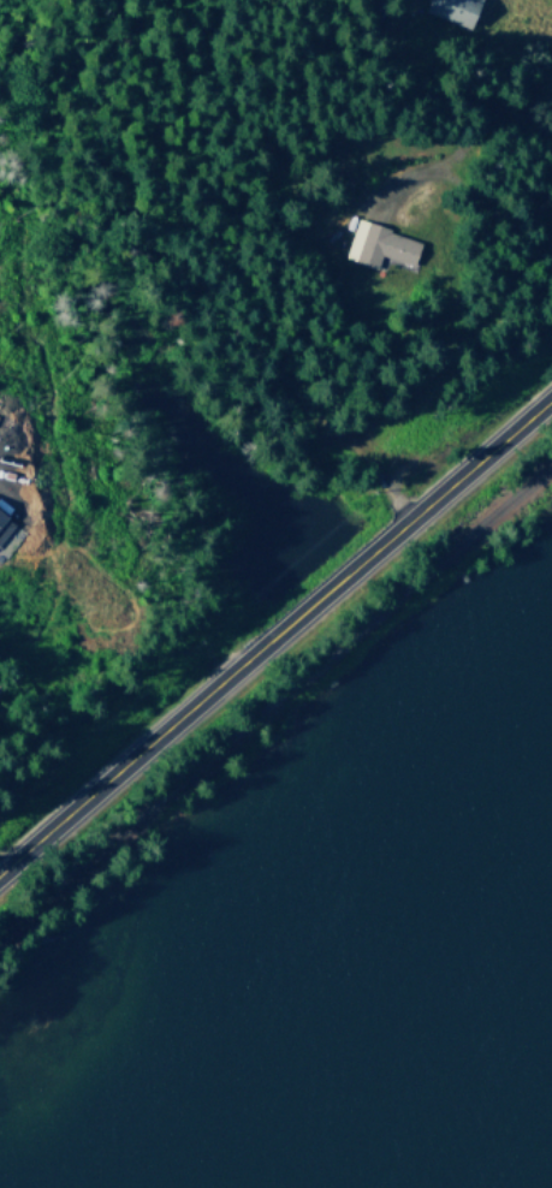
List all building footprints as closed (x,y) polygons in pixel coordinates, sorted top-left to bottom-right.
[(475,30),(486,3),(478,0),(430,0),(425,10),(475,30)] [(345,259),(378,268),(380,260),(414,269),(422,238),(355,221),(345,259)] [(17,520),(0,509),(0,547),(17,520)]
